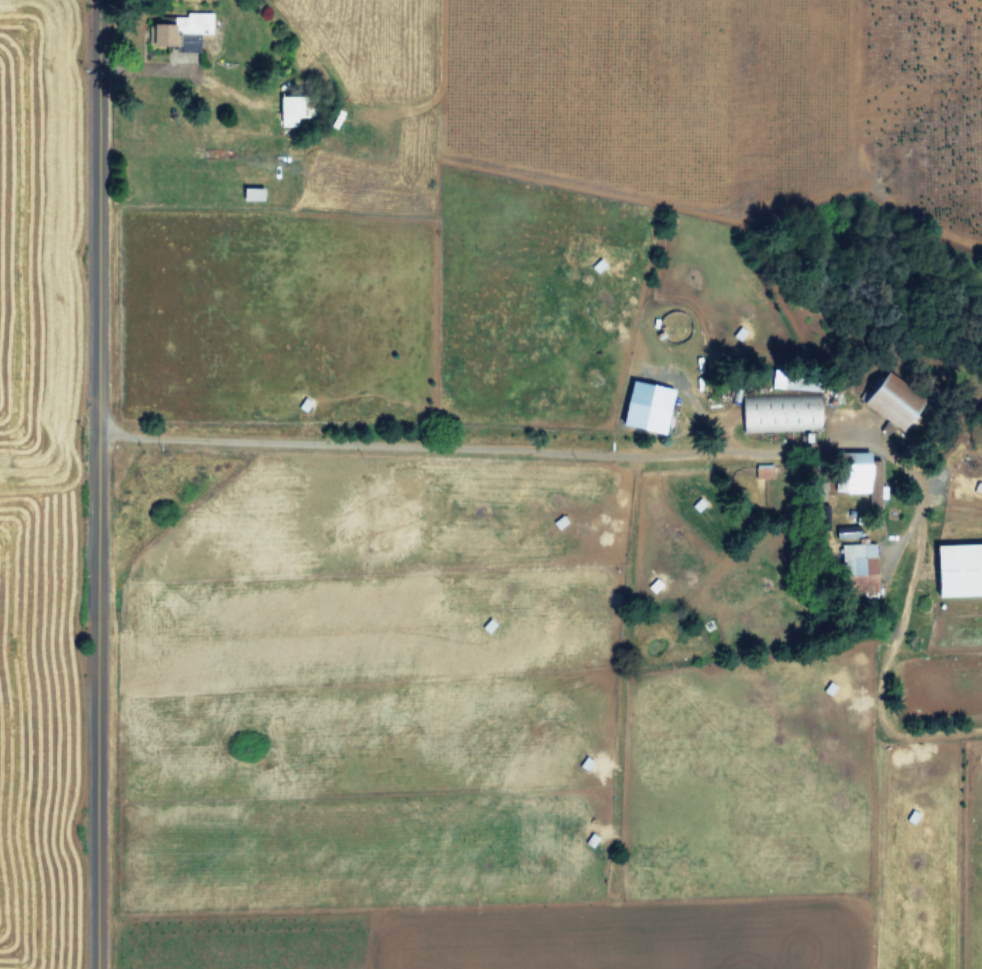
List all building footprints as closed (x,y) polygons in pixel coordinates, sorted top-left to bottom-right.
[(209,12),(178,12),(178,28),(170,28),(170,41),(181,41),(181,48),(195,48),(195,33),(209,33),(209,12)] [(149,45),(170,44),(169,22),(148,22),(149,45)] [(276,126),(294,125),(293,116),(298,116),(297,95),(275,95),(276,126)] [(876,372),(856,403),(898,429),(918,397),(876,372)] [(669,389),(626,379),(616,424),(659,433),(669,389)] [(865,490),(866,506),(881,505),(880,484),(878,485),(878,469),(865,470),(865,452),(844,452),(846,491),(865,490)] [(873,543),(838,543),(838,575),(859,575),(859,586),(873,586),(873,543)] [(981,594),(981,543),(931,544),(932,596),(981,594)]
